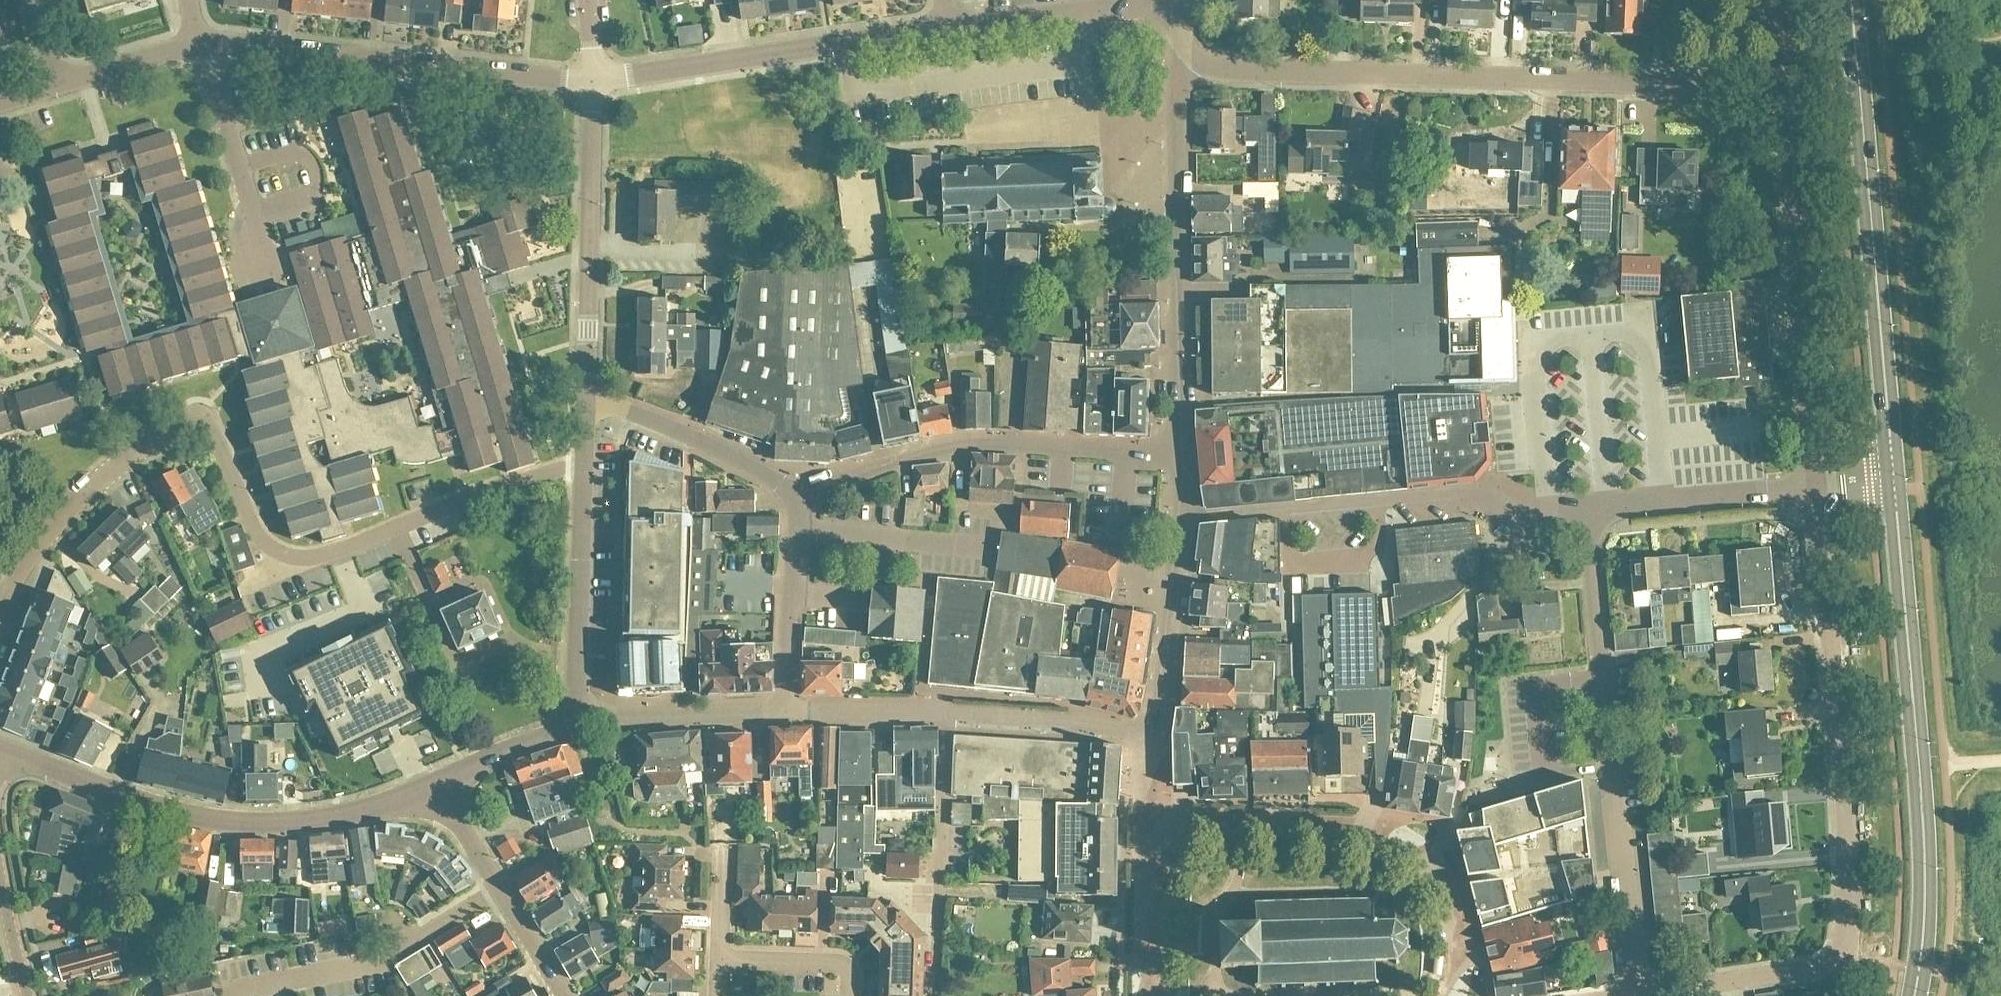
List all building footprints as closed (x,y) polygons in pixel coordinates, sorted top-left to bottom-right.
[(86,5),(89,13),(131,0),(85,0),(86,5)] [(251,8),(277,10),(278,0),(252,0),(251,8)] [(320,0),(295,0),(294,12),(319,15),(320,0)] [(319,15),(344,17),(346,0),(320,0),(319,15)] [(344,17),(370,20),(372,0),(346,0),(344,17)] [(414,0),(389,0),(386,20),(412,23),(414,0)] [(412,23),(437,26),(440,0),(414,0),(412,23)] [(485,13),(474,12),(472,29),(497,31),(498,16),(512,17),(514,0),(486,0),(485,13)] [(742,18),(769,14),(767,0),(740,0),(742,18)] [(769,14),(794,11),(792,0),(767,0),(769,14)] [(794,11),(819,7),(818,0),(792,0),(794,11)] [(1075,8),(1074,0),(1069,0),(1054,2),(1055,11),(1075,8)] [(1237,18),(1268,20),(1268,19),(1277,19),(1280,16),(1281,0),(1238,0),(1237,18)] [(1349,15),(1354,20),(1361,20),(1361,21),(1387,22),(1388,0),(1350,0),(1349,15)] [(1387,22),(1413,23),(1414,3),(1414,0),(1388,0),(1387,22)] [(1448,27),(1459,28),(1461,30),(1469,31),(1471,0),(1449,0),(1448,27)] [(1469,31),(1476,31),(1478,28),(1491,29),(1492,0),(1471,0),(1469,31)] [(1516,12),(1532,12),(1531,30),(1538,31),(1539,33),(1547,33),(1549,31),(1554,31),(1555,0),(1517,0),(1516,12)] [(1554,31),(1558,31),(1559,34),(1567,34),(1568,32),(1574,32),(1575,19),(1595,20),(1596,0),(1555,0),(1554,31)] [(1641,36),(1642,0),(1608,0),(1607,34),(1641,36)] [(1214,102),(1210,110),(1210,149),(1232,149),(1232,134),(1243,134),(1243,141),(1258,141),(1258,167),(1259,180),(1276,180),(1275,116),(1244,116),(1233,116),(1233,110),(1229,102),(1214,102)] [(288,295),(282,299),(276,302),(272,288),(259,291),(263,306),(256,306),(249,306),(242,305),(234,307),(197,181),(187,184),(171,132),(158,136),(154,121),(126,129),(130,140),(132,140),(134,144),(132,144),(133,150),(119,154),(118,151),(98,157),(99,160),(85,164),(83,159),(81,159),(80,155),(82,154),(79,143),(52,151),(57,167),(44,171),(59,222),(49,225),(87,351),(106,346),(109,354),(100,357),(112,396),(239,358),(238,357),(243,356),(247,356),(251,357),(254,360),(256,363),(258,367),(243,371),(251,399),(247,400),(255,428),(251,429),(268,486),(272,485),(281,512),(285,511),(294,538),(320,530),(323,542),(347,535),(344,523),(382,512),(373,484),(378,483),(370,455),(394,448),(398,462),(399,461),(399,460),(404,461),(408,462),(413,463),(418,463),(423,462),(428,461),(428,463),(455,455),(464,452),(470,471),(505,461),(508,471),(536,463),(525,424),(486,296),(512,288),(507,272),(530,265),(528,257),(531,256),(527,243),(524,244),(520,231),(538,225),(529,196),(490,208),(495,222),(450,235),(431,171),(423,174),(403,109),(369,119),(366,110),(338,118),(373,235),(349,242),(347,236),(290,253),(301,288),(294,290),(288,295)] [(1307,134),(1307,145),(1289,145),(1289,173),(1307,173),(1326,173),(1326,178),(1351,178),(1351,162),(1346,162),(1347,142),(1354,143),(1355,137),(1367,139),(1372,115),(1346,110),(1341,134),(1307,134)] [(1562,129),(1560,189),(1593,190),(1592,204),(1581,203),(1580,220),(1580,231),(1610,232),(1614,130),(1562,129)] [(1487,167),(1487,165),(1503,165),(1503,168),(1503,172),(1519,172),(1518,206),(1541,207),(1542,183),(1530,182),(1531,151),(1522,150),(1522,145),(1486,145),(1486,146),(1470,146),(1469,171),(1487,171),(1487,167)] [(1678,188),(1695,188),(1696,153),(1660,152),(1659,175),(1641,175),(1640,204),(1678,205),(1678,188)] [(1111,199),(1106,198),(1103,198),(1101,154),(970,159),(969,154),(941,156),(941,165),(944,216),(944,224),(987,222),(1007,221),(1050,219),(1059,219),(1059,221),(1062,221),(1062,219),(1075,218),(1076,221),(1104,220),(1104,217),(1109,217),(1113,215),(1116,211),(1117,206),(1115,202),(1111,199)] [(944,216),(941,165),(930,166),(930,156),(896,158),(898,202),(926,201),(926,216),(944,216)] [(656,192),(655,192),(642,192),(641,239),(673,241),(674,211),(687,211),(706,211),(707,183),(661,182),(661,183),(656,182),(656,192)] [(1192,197),(1193,232),(1231,231),(1231,196),(1192,197)] [(1634,218),(1650,218),(1650,206),(1634,207),(1634,218)] [(318,231),(347,223),(344,213),(315,221),(318,231)] [(1007,221),(987,222),(987,234),(986,233),(984,286),(991,286),(990,311),(1007,312),(1008,287),(1004,287),(1006,265),(1024,266),(1024,270),(1037,271),(1037,266),(1039,266),(1041,236),(1007,234),(1007,221)] [(1478,224),(1416,226),(1417,249),(1479,247),(1478,224)] [(1353,234),(1291,235),(1291,261),(1291,273),(1353,272),(1353,234)] [(1291,261),(1291,235),(1265,236),(1265,262),(1291,261)] [(1240,274),(1240,253),(1226,253),(1225,238),(1193,239),(1193,282),(1232,282),(1232,274),(1240,274)] [(1211,300),(1211,394),(1353,393),(1353,392),(1393,392),(1392,385),(1515,381),(1511,246),(1479,247),(1417,249),(1418,284),(1252,286),(1252,300),(1211,300)] [(1621,261),(1620,291),(1657,292),(1657,261),(1621,261)] [(729,360),(714,410),(713,412),(778,433),(778,428),(780,428),(806,429),(833,429),(851,424),(868,419),(861,385),(864,384),(861,361),(857,340),(848,266),(742,272),(741,276),(739,291),(729,360)] [(663,276),(663,290),(686,290),(686,276),(663,276)] [(739,291),(741,276),(726,276),(706,276),(706,290),(726,290),(739,291)] [(1129,292),(1132,281),(1117,278),(1115,289),(1129,292)] [(1762,280),(1745,281),(1726,283),(1727,293),(1680,297),(1688,383),(1734,379),(1735,388),(1773,384),(1765,307),(1764,307),(1762,280)] [(1086,287),(1086,307),(1073,307),(1073,327),(1086,326),(1086,346),(1087,366),(1115,367),(1143,368),(1143,366),(1152,366),(1152,349),(1161,348),(1160,330),(1161,330),(1161,321),(1160,320),(1159,302),(1140,302),(1138,300),(1130,301),(1130,302),(1126,302),(1126,301),(1109,301),(1108,286),(1086,287)] [(639,324),(666,325),(667,298),(639,297),(639,324)] [(954,304),(954,309),(954,322),(980,323),(980,311),(980,304),(954,304)] [(678,313),(677,325),(696,325),(696,313),(678,313)] [(639,324),(638,352),(638,374),(665,374),(666,352),(666,340),(678,339),(677,350),(696,351),(696,325),(677,325),(677,326),(666,326),(666,325),(639,324)] [(878,349),(873,328),(866,329),(870,351),(878,349)] [(979,337),(947,339),(948,354),(980,351),(979,337)] [(1087,366),(1086,346),(1063,344),(1063,339),(1048,338),(1047,343),(1025,342),(1024,361),(1030,362),(1024,430),(1068,434),(1068,429),(1077,430),(1078,410),(1069,409),(1071,379),(1078,379),(1078,373),(1086,374),(1087,374),(1087,366)] [(1087,374),(1086,397),(1084,434),(1148,436),(1150,379),(1143,378),(1143,368),(1115,367),(1087,366),(1087,374)] [(968,374),(963,374),(963,429),(990,429),(990,393),(979,393),(979,379),(968,379),(968,374)] [(72,378),(45,386),(56,422),(83,414),(72,378)] [(935,383),(937,397),(952,394),(949,380),(935,383)] [(56,422),(45,386),(18,394),(28,430),(56,422)] [(884,446),(922,438),(912,387),(874,395),(884,446)] [(11,430),(0,393),(0,433),(11,430)] [(1348,397),(1262,401),(1213,405),(1214,409),(1198,410),(1195,414),(1196,428),(1203,505),(1207,508),(1310,498),(1408,489),(1464,483),(1480,461),(1490,460),(1484,395),(1420,395),(1348,397)] [(918,412),(924,438),(953,431),(948,406),(918,412)] [(851,424),(833,429),(837,456),(841,454),(842,458),(856,455),(870,452),(866,432),(871,431),(868,419),(851,424)] [(778,428),(778,433),(777,459),(805,461),(829,462),(829,458),(837,456),(833,429),(806,429),(780,428),(778,428)] [(624,497),(624,503),(627,503),(627,519),(626,519),(625,535),(623,618),(624,618),(623,645),(616,645),(619,695),(638,695),(664,694),(665,693),(684,692),(684,686),(686,685),(689,613),(692,550),(692,547),(693,519),(692,516),(688,514),(683,514),(684,470),(637,453),(634,462),(628,462),(628,463),(625,463),(624,469),(625,474),(628,475),(627,491),(624,491),(624,497)] [(992,502),(995,455),(973,454),(970,500),(992,502)] [(995,455),(992,502),(1014,504),(1017,457),(995,455)] [(915,495),(915,499),(907,499),(904,524),(922,526),(923,517),(926,494),(949,492),(948,464),(915,467),(915,495)] [(197,535),(222,522),(216,505),(207,488),(192,496),(177,469),(154,482),(169,510),(180,504),(197,535)] [(755,490),(726,490),(716,490),(716,483),(697,483),(697,512),(726,512),(755,512),(755,490)] [(149,502),(135,509),(142,521),(147,519),(149,523),(158,519),(149,502)] [(1021,502),(1020,534),(1068,538),(1071,505),(1021,502)] [(124,508),(103,529),(120,546),(131,557),(152,536),(141,525),(124,508)] [(693,518),(692,547),(692,550),(714,550),(715,529),(738,529),(738,528),(747,527),(748,538),(779,538),(779,516),(738,515),(738,516),(714,516),(714,519),(693,518)] [(923,517),(922,526),(932,527),(933,518),(923,517)] [(1281,582),(1281,575),(1280,519),(1278,518),(1201,525),(1197,556),(1195,572),(1201,573),(1231,577),(1230,579),(1253,582),(1281,582)] [(1395,530),(1400,584),(1393,585),(1394,597),(1391,598),(1393,627),(1450,600),(1465,588),(1464,578),(1480,576),(1474,522),(1395,530)] [(221,531),(235,572),(257,564),(243,524),(221,531)] [(120,546),(103,529),(81,550),(98,567),(120,546)] [(1064,542),(1064,543),(1005,533),(998,571),(1058,580),(1056,587),(1112,598),(1122,552),(1064,542)] [(150,547),(159,560),(168,554),(159,541),(150,547)] [(1688,557),(1690,584),(1728,581),(1731,616),(1759,613),(1758,606),(1775,605),(1770,548),(1736,551),(1736,553),(1688,557)] [(715,615),(718,551),(692,550),(689,613),(715,615)] [(1690,584),(1688,557),(1687,555),(1658,558),(1661,591),(1677,589),(1678,602),(1691,601),(1690,584)] [(143,573),(126,556),(115,567),(132,583),(143,573)] [(1661,591),(1658,558),(1630,560),(1632,593),(1650,592),(1653,626),(1636,628),(1637,648),(1666,645),(1661,591)] [(453,585),(442,561),(426,569),(436,592),(453,585)] [(63,574),(73,590),(86,583),(75,567),(63,574)] [(31,608),(69,623),(76,603),(73,602),(75,595),(60,572),(56,570),(48,592),(39,589),(31,608)] [(996,583),(994,583),(992,592),(1018,597),(1020,575),(998,571),(996,583)] [(171,576),(159,587),(171,599),(182,588),(171,576)] [(1210,577),(1209,585),(1192,583),(1189,615),(1195,616),(1193,627),(1220,628),(1226,628),(1227,603),(1251,604),(1267,604),(1267,583),(1253,582),(1230,579),(1210,577)] [(937,599),(930,673),(929,683),(974,688),(992,592),(994,583),(939,578),(937,599)] [(156,614),(170,600),(155,586),(141,600),(140,599),(131,608),(146,622),(154,613),(156,614)] [(924,590),(872,586),(868,638),(920,642),(924,590)] [(1476,595),(1479,624),(1477,624),(1479,642),(1526,638),(1525,633),(1559,630),(1556,591),(1521,594),(1524,619),(1500,621),(1496,587),(1476,595)] [(503,630),(486,592),(444,611),(461,649),(503,630)] [(1018,597),(992,592),(974,688),(1026,693),(1038,694),(1067,697),(1071,660),(1072,652),(1062,651),(1065,609),(1035,603),(1018,599),(1018,597)] [(1367,743),(1391,743),(1391,687),(1379,687),(1378,670),(1382,670),(1382,662),(1378,662),(1378,639),(1382,639),(1381,631),(1377,631),(1376,593),(1301,595),(1304,708),(1315,707),(1315,736),(1315,750),(1320,750),(1320,775),(1326,774),(1328,777),(1339,777),(1340,774),(1361,774),(1361,760),(1368,760),(1367,743)] [(1220,628),(1221,639),(1186,638),(1183,679),(1218,680),(1219,669),(1251,670),(1250,643),(1282,642),(1281,623),(1250,624),(1251,604),(1227,603),(1226,628),(1220,628)] [(253,625),(245,607),(210,624),(218,641),(253,625)] [(31,608),(24,627),(61,642),(69,623),(31,608)] [(1101,625),(1103,610),(1084,608),(1084,610),(1081,610),(1081,614),(1079,613),(1077,623),(1101,625)] [(1089,700),(1088,700),(1087,706),(1123,715),(1123,716),(1133,717),(1140,714),(1142,705),(1140,703),(1144,688),(1144,685),(1140,684),(1151,614),(1115,609),(1114,612),(1103,610),(1101,625),(1097,663),(1095,680),(1091,680),(1089,700)] [(89,630),(97,633),(98,625),(91,613),(85,629),(89,630)] [(397,721),(400,727),(414,720),(411,713),(424,707),(408,675),(424,667),(418,656),(409,661),(390,622),(375,629),(378,635),(368,640),(365,634),(363,635),(366,641),(356,646),(352,638),(325,651),(329,659),(319,664),(316,658),(314,659),(317,665),(307,670),(304,664),(289,671),(308,710),(315,707),(339,757),(366,744),(363,737),(373,733),(377,741),(392,734),(388,726),(397,721)] [(1696,643),(1694,624),(1681,625),(1683,644),(1696,643)] [(61,642),(24,627),(17,646),(54,661),(61,642)] [(855,647),(856,631),(805,628),(804,643),(855,647)] [(97,633),(89,630),(84,642),(92,646),(97,633)] [(689,631),(688,660),(686,686),(691,691),(703,691),(703,695),(728,694),(728,692),(772,691),(774,664),(773,664),(774,642),(752,644),(752,646),(742,647),(741,630),(725,631),(725,630),(689,631)] [(148,632),(121,651),(137,676),(165,657),(148,632)] [(1683,646),(1683,650),(1670,651),(1671,659),(1684,658),(1715,655),(1716,664),(1739,662),(1742,692),(1773,690),(1770,650),(1739,653),(1738,641),(1683,646)] [(1218,680),(1183,679),(1181,708),(1194,708),(1217,709),(1248,711),(1277,712),(1277,711),(1288,712),(1287,679),(1290,679),(1291,660),(1290,645),(1284,645),(1284,642),(1282,642),(1250,643),(1251,670),(1219,669),(1218,680)] [(127,669),(110,644),(95,654),(112,679),(127,669)] [(54,661),(17,646),(9,665),(46,680),(54,661)] [(815,652),(814,662),(802,662),(802,695),(843,695),(843,679),(855,679),(855,662),(842,662),(842,653),(815,652)] [(75,669),(83,672),(88,659),(80,656),(75,669)] [(1097,663),(1071,660),(1067,697),(1088,700),(1089,700),(1091,680),(1095,680),(1097,663)] [(9,665),(2,684),(39,699),(46,680),(9,665)] [(69,688),(77,691),(81,679),(73,676),(69,688)] [(0,689),(0,705),(32,718),(39,699),(2,684),(0,689)] [(77,691),(69,688),(64,700),(72,703),(77,691)] [(1469,760),(1472,732),(1475,733),(1475,701),(1454,701),(1454,723),(1456,723),(1456,730),(1454,759),(1469,760)] [(0,705),(0,728),(24,737),(32,718),(0,705)] [(54,718),(62,721),(66,709),(58,706),(54,718)] [(1217,709),(1194,708),(1176,708),(1173,728),(1189,728),(1193,765),(1196,765),(1196,768),(1216,765),(1212,728),(1218,728),(1217,709)] [(1248,711),(1217,709),(1218,728),(1212,728),(1216,765),(1196,768),(1197,784),(1199,784),(1200,797),(1244,796),(1243,760),(1246,760),(1245,738),(1247,737),(1248,737),(1248,711)] [(1757,774),(1779,772),(1776,741),(1765,742),(1762,710),(1724,713),(1726,737),(1727,737),(1729,763),(1731,763),(1733,787),(1758,785),(1757,774)] [(1277,712),(1248,711),(1248,737),(1261,736),(1261,722),(1277,722),(1277,715),(1277,712)] [(82,714),(59,752),(92,764),(113,729),(82,714)] [(1277,734),(1277,743),(1250,743),(1254,791),(1254,795),(1257,795),(1282,794),(1307,794),(1306,742),(1304,742),(1304,734),(1308,734),(1308,714),(1277,715),(1277,722),(1277,734)] [(1393,760),(1392,768),(1385,808),(1419,813),(1419,812),(1427,764),(1430,743),(1434,719),(1414,716),(1411,739),(1407,762),(1393,760)] [(799,776),(800,797),(812,796),(811,763),(812,763),(811,728),(771,729),(772,777),(799,776)] [(840,744),(840,728),(821,728),(819,788),(838,788),(840,744)] [(837,867),(836,869),(840,869),(841,882),(865,881),(865,868),(866,808),(875,808),(877,782),(874,782),(872,733),(842,732),(842,728),(840,728),(840,744),(838,788),(837,844),(837,867)] [(940,728),(895,728),(896,775),(877,775),(877,809),(935,809),(935,756),(939,756),(940,728)] [(1189,728),(1173,728),(1172,734),(1173,785),(1197,784),(1196,768),(1196,765),(1193,765),(1189,728)] [(706,750),(707,795),(724,795),(724,787),(738,787),(738,782),(752,782),(751,730),(711,731),(711,750),(706,750)] [(45,731),(40,743),(48,746),(53,734),(45,731)] [(700,732),(668,734),(636,737),(639,777),(647,776),(671,774),(686,773),(703,771),(700,732)] [(151,739),(149,749),(147,749),(139,782),(173,791),(181,758),(183,736),(170,733),(164,736),(163,742),(151,739)] [(955,735),(954,744),(952,794),(982,796),(1080,803),(1113,805),(1119,806),(1120,778),(1123,746),(1084,744),(1021,740),(955,735)] [(574,744),(562,746),(569,768),(572,777),(583,773),(581,766),(580,762),(574,745),(574,744)] [(569,768),(562,746),(515,762),(516,764),(511,765),(504,772),(509,784),(518,786),(523,784),(569,768)] [(248,748),(243,749),(243,751),(243,756),(233,756),(234,772),(243,772),(244,803),(259,803),(259,805),(263,804),(268,804),(268,802),(283,802),(282,771),(268,771),(268,748),(248,748)] [(231,770),(181,758),(173,791),(223,803),(231,770)] [(1441,766),(1427,764),(1419,812),(1433,814),(1440,777),(1441,766)] [(1454,768),(1441,766),(1440,777),(1433,814),(1449,817),(1456,779),(1454,779),(1454,768)] [(569,768),(523,784),(536,823),(558,816),(582,807),(572,777),(569,768)] [(671,774),(647,776),(647,778),(638,778),(634,783),(635,796),(639,800),(648,799),(648,803),(687,800),(686,773),(671,774)] [(1472,829),(1456,831),(1477,915),(1479,914),(1482,928),(1593,893),(1585,818),(1586,818),(1582,779),(1467,813),(1472,829)] [(1379,798),(1373,781),(1348,788),(1353,806),(1379,798)] [(771,782),(757,782),(758,806),(773,806),(771,782)] [(99,806),(89,802),(59,790),(51,810),(55,812),(51,822),(44,821),(38,852),(58,856),(59,852),(72,854),(69,866),(64,865),(59,893),(74,896),(81,864),(85,842),(99,806)] [(1760,792),(1734,794),(1739,858),(1769,855),(1769,845),(1785,843),(1781,803),(1761,805),(1760,792)] [(1080,803),(982,796),(982,819),(1018,820),(1017,880),(1055,880),(1055,894),(1115,894),(1115,819),(1113,819),(1113,805),(1080,803)] [(815,797),(815,812),(828,813),(828,797),(815,797)] [(967,819),(968,799),(947,799),(947,819),(967,819)] [(85,842),(81,864),(87,866),(84,874),(85,882),(96,886),(101,881),(105,873),(105,872),(113,852),(108,851),(122,815),(99,806),(85,842)] [(550,849),(584,842),(579,817),(545,823),(550,849)] [(408,859),(417,833),(407,830),(408,829),(386,826),(386,828),(376,829),(378,856),(408,859)] [(175,827),(167,867),(204,874),(212,834),(175,827)] [(379,884),(379,883),(375,864),(369,829),(349,832),(355,867),(351,868),(355,889),(379,884)] [(343,832),(310,835),(310,837),(314,884),(347,881),(343,832)] [(1672,846),(1671,832),(1645,834),(1647,849),(1672,846)] [(417,833),(408,859),(433,873),(451,852),(444,846),(444,845),(425,834),(425,835),(417,833)] [(282,840),(280,876),(296,876),(298,841),(282,840)] [(274,842),(243,842),(243,865),(244,865),(244,882),(274,881),(274,865),(275,865),(274,842)] [(837,867),(837,844),(817,843),(817,869),(836,869),(837,867)] [(645,877),(684,878),(685,858),(662,857),(663,845),(635,844),(635,865),(645,865),(645,877)] [(1674,859),(1672,846),(1647,849),(1648,861),(1674,859)] [(433,873),(426,880),(442,900),(451,895),(452,896),(476,883),(471,875),(472,874),(459,857),(458,857),(451,852),(433,873)] [(920,878),(921,857),(890,856),(889,876),(920,878)] [(1674,859),(1648,861),(1649,874),(1675,872),(1674,859)] [(542,861),(513,879),(528,902),(531,900),(537,909),(560,895),(556,885),(559,883),(552,873),(550,874),(542,861)] [(760,896),(761,872),(738,871),(737,903),(744,903),(744,909),(749,909),(749,930),(772,931),(772,928),(773,896),(760,896)] [(1675,872),(1649,874),(1651,887),(1676,884),(1675,872)] [(1749,876),(1724,880),(1727,897),(1749,893),(1751,906),(1759,904),(1762,931),(1794,926),(1791,899),(1792,899),(1790,884),(1768,888),(1766,876),(1750,879),(1749,876)] [(684,878),(645,877),(644,888),(634,887),(633,908),(660,909),(661,897),(683,898),(684,878)] [(195,909),(193,918),(215,922),(216,915),(221,890),(222,884),(201,879),(198,891),(201,892),(198,909),(195,909)] [(1676,884),(1651,887),(1652,900),(1678,897),(1676,884)] [(1007,885),(1007,901),(1045,904),(1043,938),(1090,942),(1094,906),(1054,903),(1054,898),(1047,898),(1048,887),(1009,885),(1007,885)] [(106,918),(123,918),(123,887),(106,887),(106,918)] [(220,917),(236,918),(239,890),(223,889),(220,917)] [(797,897),(796,929),(795,932),(817,932),(818,890),(808,889),(808,897),(797,897)] [(563,899),(573,916),(582,910),(571,893),(563,899)] [(563,899),(561,896),(532,914),(545,934),(573,916),(563,899)] [(797,897),(773,896),(772,928),(796,929),(797,897)] [(1322,902),(1304,902),(1304,898),(1300,898),(1300,902),(1296,902),(1282,903),(1281,899),(1278,899),(1278,903),(1258,903),(1253,898),(1250,901),(1255,906),(1255,924),(1218,925),(1220,968),(1257,967),(1258,981),(1254,985),(1257,988),(1261,983),(1281,983),(1281,988),(1285,988),(1285,983),(1303,982),(1303,987),(1307,987),(1307,982),(1316,982),(1325,982),(1325,986),(1329,986),(1329,982),(1332,982),(1332,985),(1335,985),(1335,982),(1353,981),(1353,984),(1357,984),(1357,981),(1375,981),(1377,983),(1379,981),(1376,978),(1375,960),(1394,960),(1395,963),(1399,962),(1397,958),(1406,950),(1410,952),(1411,948),(1407,946),(1407,935),(1411,933),(1409,929),(1405,931),(1396,923),(1398,919),(1394,917),(1394,896),(1376,896),(1375,896),(1371,900),(1349,901),(1349,896),(1344,896),(1345,901),(1327,901),(1326,897),(1322,897),(1322,902)] [(1679,910),(1678,897),(1652,900),(1653,913),(1679,910)] [(309,934),(310,899),(285,898),(283,933),(309,934)] [(1580,902),(1587,931),(1603,928),(1596,898),(1580,902)] [(925,936),(901,911),(901,912),(891,901),(883,908),(876,900),(833,899),(832,933),(862,934),(882,955),(880,995),(923,995),(925,936)] [(1679,910),(1653,913),(1655,925),(1680,923),(1680,916),(1679,910)] [(387,915),(390,931),(410,927),(407,911),(387,915)] [(1705,914),(1692,915),(1695,940),(1708,939),(1705,914)] [(691,953),(691,952),(692,931),(682,930),(682,916),(655,915),(653,949),(658,949),(658,948),(674,949),(674,952),(691,953)] [(1692,915),(1680,916),(1680,923),(1682,942),(1695,940),(1692,915)] [(1483,928),(1482,928),(1485,942),(1492,940),(1497,960),(1490,961),(1494,975),(1498,974),(1545,962),(1541,950),(1554,947),(1549,925),(1536,929),(1532,916),(1486,927),(1483,928)] [(316,923),(319,940),(349,934),(356,933),(354,922),(347,923),(346,918),(316,923)] [(590,931),(583,933),(555,950),(572,978),(600,962),(589,942),(592,941),(620,935),(616,918),(589,923),(590,931)] [(1680,923),(1655,925),(1657,944),(1682,942),(1680,923)] [(443,956),(448,954),(453,963),(476,949),(487,967),(515,949),(513,945),(515,942),(506,928),(504,930),(502,926),(473,944),(471,940),(473,939),(465,925),(435,944),(443,956)] [(645,943),(646,925),(636,925),(635,942),(645,943)] [(84,937),(88,949),(57,957),(64,980),(93,972),(94,978),(110,974),(122,971),(117,952),(111,929),(84,937)] [(430,946),(419,953),(431,973),(443,966),(430,946)] [(658,948),(658,949),(657,970),(669,971),(669,977),(673,977),(672,991),(694,992),(694,978),(695,978),(696,952),(691,952),(691,953),(674,952),(674,949),(658,948)] [(431,973),(419,953),(407,960),(420,980),(431,973)] [(1044,960),(1031,960),(1033,994),(1051,995),(1096,995),(1096,990),(1066,992),(1066,975),(1075,975),(1075,960),(1060,960),(1060,959),(1044,959),(1044,960)] [(420,980),(407,960),(396,967),(408,987),(420,980)] [(1077,961),(1077,975),(1095,975),(1095,972),(1095,960),(1077,960),(1077,961)] [(198,973),(209,970),(207,964),(197,967),(198,973)] [(1494,978),(1496,995),(1534,995),(1546,994),(1546,993),(1543,977),(1552,974),(1549,965),(1525,972),(1525,973),(1494,978)] [(630,979),(623,967),(602,980),(609,991),(630,979)] [(431,974),(421,980),(428,990),(437,984),(431,974)] [(210,978),(163,987),(164,995),(213,995),(210,978)] [(545,988),(534,994),(525,978),(507,988),(512,995),(549,995),(545,988)] [(495,986),(480,995),(501,995),(495,986)]
